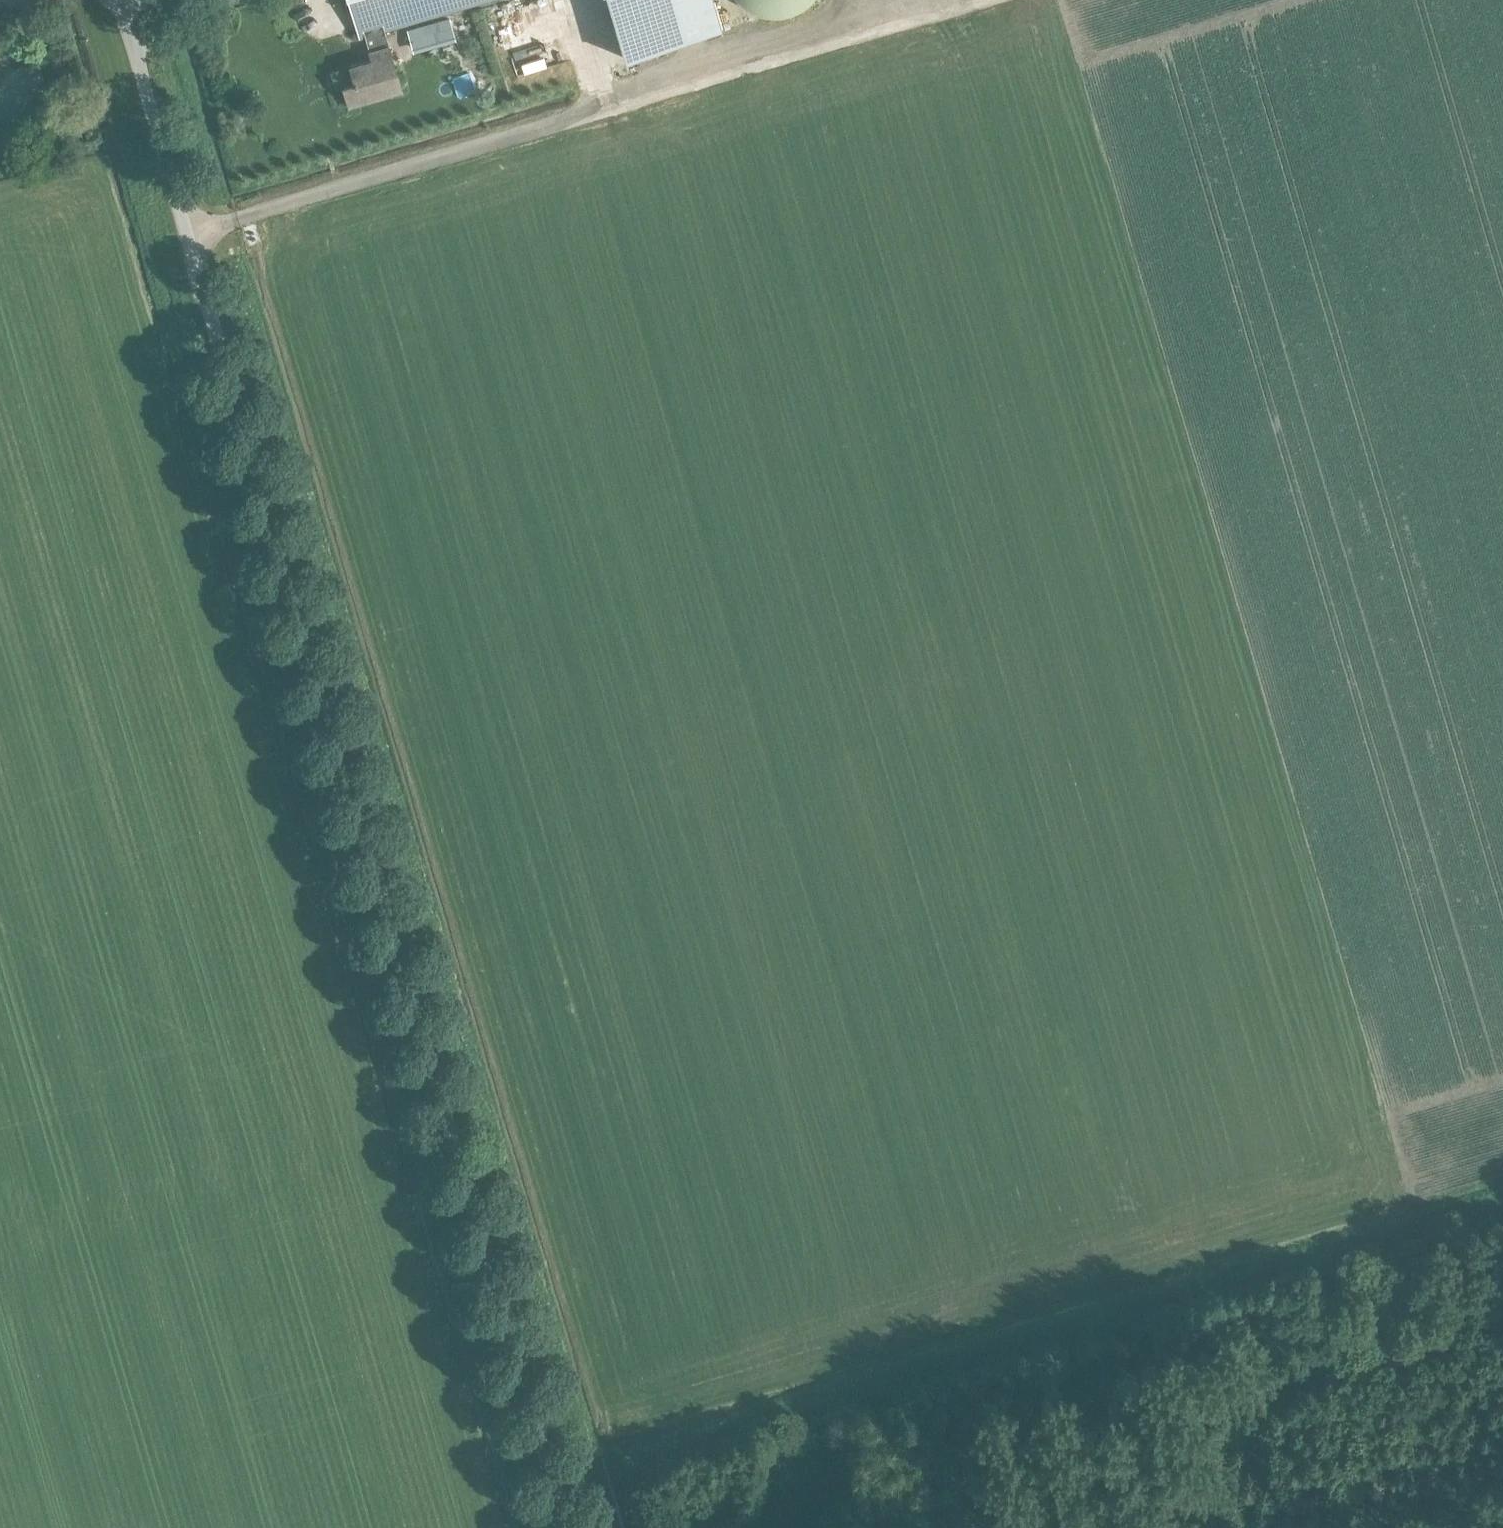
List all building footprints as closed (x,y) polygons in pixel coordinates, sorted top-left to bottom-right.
[(360,38),(365,36),(385,30),(488,0),(349,0),(360,38)] [(542,11),(539,0),(495,0),(489,2),(494,23),(542,11)] [(625,58),(721,30),(713,0),(609,0),(625,58)] [(742,3),(748,7),(753,10),(758,12),(763,13),(768,14),(774,15),(779,14),(784,14),(790,12),(794,11),(799,8),(803,6),(807,3),(810,0),(739,0),(742,3)] [(456,44),(448,20),(436,23),(444,47),(456,44)] [(402,90),(385,30),(365,36),(370,52),(373,59),(349,66),(354,82),(343,85),(349,106),(402,90)] [(541,75),(551,73),(546,53),(536,56),(541,75)] [(529,82),(525,67),(511,71),(515,86),(529,82)]
